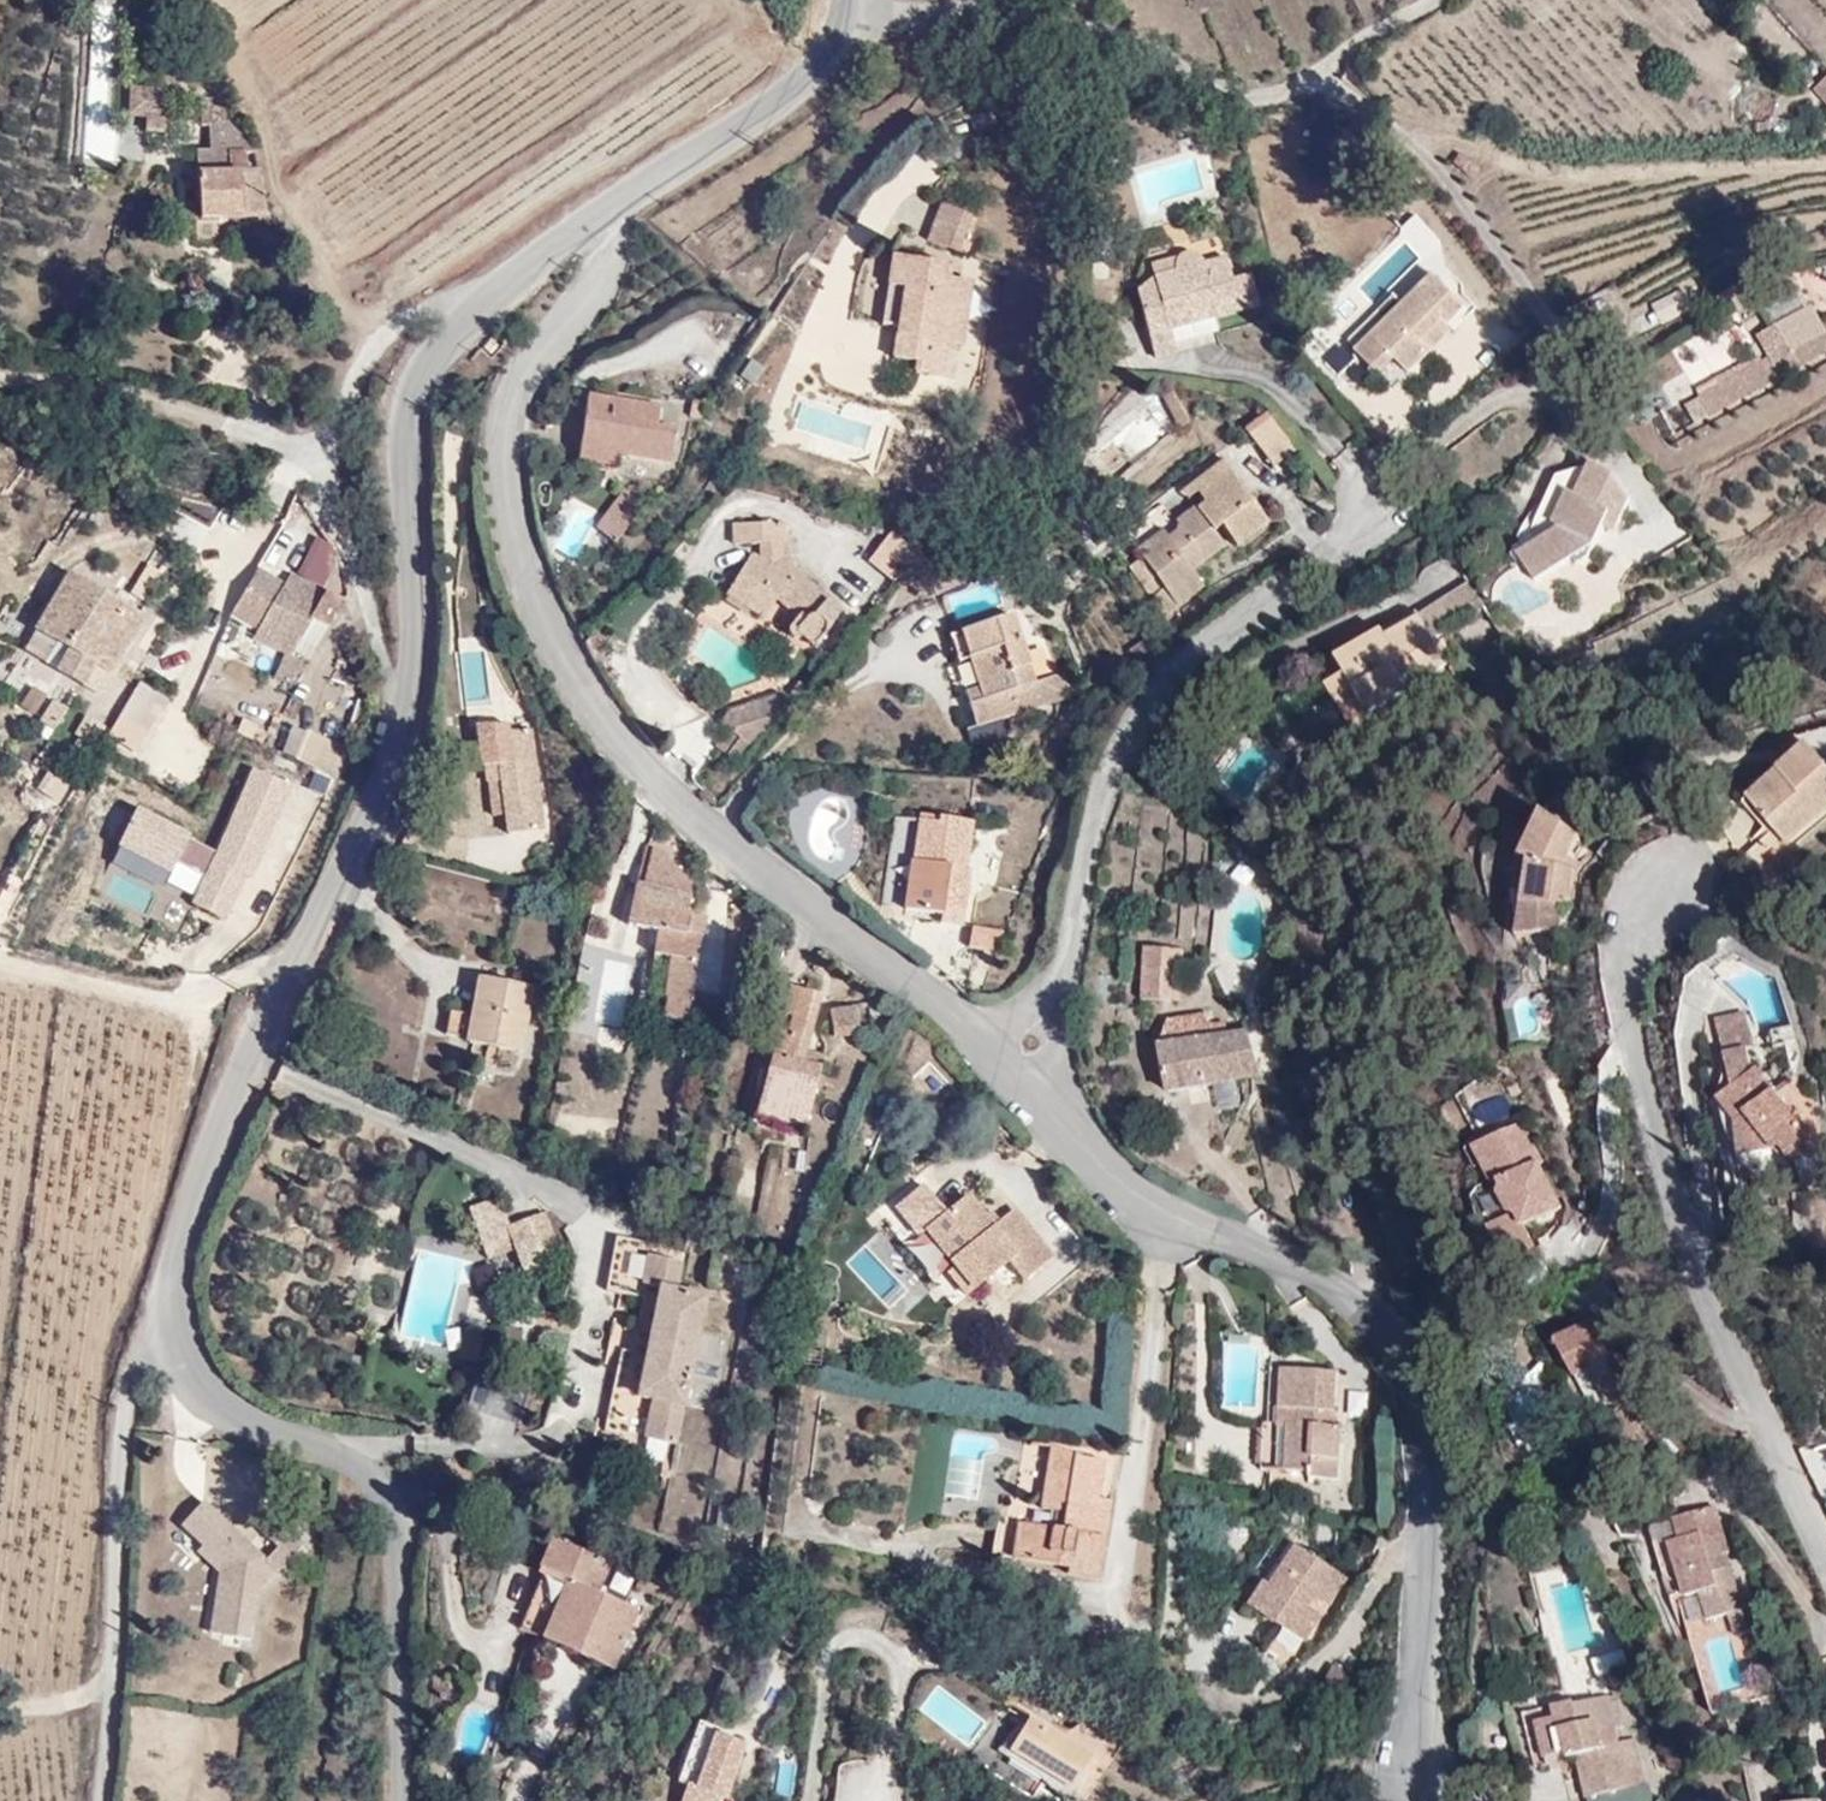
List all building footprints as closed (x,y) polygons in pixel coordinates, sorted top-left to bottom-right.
[(112,0),(92,0),(92,44),(112,44),(112,0)] [(1812,97),(1825,113),(1825,86),(1812,97)] [(169,119),(172,92),(138,90),(135,119),(149,119),(169,119)] [(202,157),(202,179),(230,180),(247,180),(247,161),(254,161),(246,138),(231,138),(231,131),(230,104),(209,105),(208,130),(216,130),(216,157),(202,157)] [(842,202),(888,240),(921,200),(916,196),(955,149),(914,116),(842,202)] [(168,135),(169,119),(149,119),(149,135),(168,135)] [(267,227),(262,182),(247,180),(230,180),(202,179),(201,226),(267,227)] [(952,251),(921,239),(908,274),(939,286),(952,251)] [(1268,302),(1257,264),(1241,267),(1234,246),(1208,253),(1203,248),(1193,245),(1179,253),(1178,262),(1158,268),(1160,277),(1142,282),(1163,358),(1189,350),(1184,329),(1180,311),(1224,298),(1230,314),(1268,302)] [(1462,314),(1430,281),(1416,295),(1352,358),(1376,382),(1387,371),(1396,379),(1401,373),(1408,381),(1450,340),(1443,333),(1462,314)] [(1344,349),(1352,358),(1416,295),(1408,286),(1344,349)] [(942,379),(944,379),(953,317),(925,313),(927,299),(873,292),(869,319),(884,321),(879,361),(875,391),(896,394),(895,405),(925,409),(928,383),(929,377),(942,379)] [(1230,314),(1224,298),(1180,311),(1184,329),(1230,314)] [(1806,311),(1752,340),(1763,361),(1734,377),(1745,398),(1825,354),(1825,348),(1806,311)] [(863,359),(879,361),(884,321),(869,319),(863,359)] [(1643,363),(1654,406),(1689,397),(1678,355),(1643,363)] [(1745,398),(1734,377),(1695,398),(1706,419),(1745,398)] [(660,442),(665,410),(589,399),(577,475),(618,481),(621,467),(671,474),(676,445),(660,442)] [(1300,451),(1272,417),(1250,434),(1277,469),(1300,451)] [(1234,549),(1269,521),(1225,464),(1192,491),(1198,501),(1178,517),(1183,527),(1145,557),(1142,554),(1132,561),(1169,615),(1206,587),(1196,572),(1230,545),(1234,549)] [(1178,499),(1164,464),(1153,468),(1166,504),(1178,499)] [(1611,484),(1584,474),(1554,484),(1523,550),(1510,557),(1530,593),(1590,552),(1599,536),(1610,535),(1624,504),(1611,484)] [(626,549),(657,504),(634,487),(603,531),(626,549)] [(1145,557),(1183,527),(1178,517),(1175,513),(1135,543),(1142,554),(1145,557)] [(830,618),(767,578),(771,537),(725,535),(725,554),(745,555),(736,563),(712,600),(748,625),(758,613),(775,625),(771,633),(772,642),(777,647),(791,646),(805,654),(830,618)] [(888,587),(912,555),(891,540),(867,570),(888,587)] [(337,632),(347,604),(292,581),(289,591),(258,580),(240,622),(265,634),(262,644),(301,661),(317,625),(337,632)] [(44,641),(80,661),(68,683),(107,703),(121,682),(114,679),(147,621),(76,582),(44,641)] [(1477,606),(1465,586),(1379,639),(1375,633),(1331,660),(1340,675),(1319,688),(1346,730),(1366,718),(1363,713),(1442,664),(1426,638),(1477,606)] [(1026,687),(1005,620),(952,635),(968,693),(955,697),(964,730),(1027,711),(1020,689),(1026,687)] [(337,632),(317,625),(301,661),(311,666),(324,671),(337,632)] [(960,666),(952,635),(940,639),(947,669),(960,666)] [(44,641),(32,663),(68,683),(80,661),(44,641)] [(301,661),(288,689),(311,699),(324,671),(311,666),(301,661)] [(1020,689),(1027,711),(1057,701),(1050,679),(1026,687),(1020,689)] [(144,764),(177,708),(153,694),(120,750),(144,764)] [(760,749),(794,704),(787,695),(738,709),(727,729),(760,749)] [(68,741),(87,752),(104,725),(84,713),(68,741)] [(550,827),(551,727),(529,726),(529,715),(491,715),(491,759),(498,776),(512,776),(512,827),(550,827)] [(1825,780),(1825,779),(1825,727),(1812,732),(1825,780)] [(293,759),(305,764),(313,741),(301,737),(293,759)] [(313,741),(305,764),(328,773),(337,750),(313,741)] [(750,743),(739,760),(748,766),(760,749),(750,743)] [(1825,804),(1825,788),(1796,755),(1733,813),(1772,856),(1825,804)] [(44,771),(34,790),(57,802),(67,784),(44,771)] [(512,811),(512,776),(498,776),(497,810),(512,811)] [(181,880),(185,872),(214,886),(205,906),(201,912),(232,928),(246,899),(240,896),(248,881),(254,884),(257,885),(299,794),(263,778),(224,861),(197,848),(198,845),(144,818),(127,853),(181,880)] [(935,924),(956,927),(963,867),(952,866),(954,846),(961,847),(964,818),(933,815),(932,825),(911,822),(906,864),(922,866),(916,912),(936,915),(935,924)] [(1558,879),(1568,856),(1530,832),(1507,874),(1512,915),(1562,920),(1565,880),(1558,879)] [(702,966),(711,926),(690,922),(697,886),(650,848),(634,931),(662,936),(661,946),(679,949),(666,1014),(693,1019),(696,1006),(702,966)] [(903,863),(897,909),(916,912),(922,866),(906,864),(903,863)] [(214,886),(185,872),(181,880),(175,891),(205,906),(214,886)] [(246,899),(254,884),(248,881),(240,896),(246,899)] [(1559,949),(1562,920),(1512,915),(1508,946),(1559,949)] [(998,931),(967,927),(964,947),(995,950),(998,931)] [(1181,954),(1142,953),(1141,1005),(1180,1005),(1181,954)] [(618,1022),(629,969),(601,963),(591,1017),(618,1022)] [(720,969),(702,966),(696,1006),(714,1008),(720,969)] [(515,1055),(529,992),(475,981),(467,1017),(462,1044),(515,1055)] [(806,1059),(822,996),(779,985),(768,1033),(778,1036),(769,1073),(796,1080),(780,1142),(809,1149),(830,1065),(806,1059)] [(1503,1002),(1509,1040),(1538,1036),(1533,998),(1503,1002)] [(462,1044),(467,1017),(442,1012),(436,1039),(462,1044)] [(857,1041),(855,1015),(823,1019),(825,1046),(857,1041)] [(1741,1051),(1735,1019),(1701,1026),(1708,1057),(1735,1052),(1741,1051)] [(1263,1086),(1253,1025),(1216,1030),(1214,1020),(1163,1026),(1160,1046),(1168,1098),(1263,1086)] [(1794,1142),(1750,1083),(1742,1084),(1735,1052),(1708,1057),(1719,1112),(1764,1165),(1769,1162),(1794,1142)] [(780,1142),(796,1080),(769,1073),(765,1072),(750,1134),(780,1142)] [(1530,1123),(1475,1149),(1495,1189),(1501,1186),(1523,1234),(1560,1217),(1536,1164),(1546,1159),(1530,1123)] [(1802,1173),(1794,1142),(1769,1162),(1786,1184),(1802,1173)] [(1477,1219),(1498,1213),(1490,1186),(1470,1192),(1477,1219)] [(937,1216),(915,1188),(887,1211),(938,1275),(926,1284),(944,1307),(1000,1263),(1015,1282),(1045,1258),(1005,1208),(984,1225),(973,1212),(961,1197),(937,1216)] [(486,1259),(513,1248),(520,1269),(559,1254),(542,1210),(506,1224),(495,1195),(466,1206),(486,1259)] [(973,1212),(984,1225),(991,1220),(980,1206),(973,1212)] [(620,1237),(610,1288),(647,1295),(637,1351),(624,1348),(610,1428),(680,1441),(707,1293),(680,1288),(685,1262),(651,1255),(653,1244),(620,1237)] [(417,1246),(394,1332),(449,1347),(472,1261),(417,1246)] [(1100,1432),(1127,1433),(1128,1323),(1101,1322),(1100,1432)] [(1629,1399),(1600,1327),(1550,1348),(1564,1382),(1583,1376),(1598,1412),(1629,1399)] [(1324,1413),(1325,1374),(1275,1371),(1272,1426),(1275,1426),(1273,1462),(1301,1464),(1300,1478),(1330,1480),(1332,1429),(1323,1428),(1307,1427),(1308,1413),(1324,1413)] [(1307,1427),(1323,1428),(1324,1413),(1308,1413),(1307,1427)] [(641,1457),(667,1460),(669,1440),(643,1437),(641,1457)] [(1091,1516),(1101,1468),(1044,1456),(1032,1520),(1052,1525),(1049,1539),(1012,1532),(1014,1524),(991,1521),(984,1557),(1056,1572),(1055,1580),(1090,1586),(1104,1518),(1091,1516)] [(250,1544),(207,1501),(179,1524),(200,1546),(194,1552),(213,1569),(205,1631),(252,1632),(260,1586),(301,1542),(280,1519),(250,1544)] [(1091,1516),(1104,1518),(1106,1508),(1093,1506),(1091,1516)] [(1715,1563),(1707,1538),(1717,1535),(1709,1511),(1666,1526),(1671,1550),(1661,1553),(1678,1608),(1714,1596),(1709,1580),(1719,1576),(1715,1563)] [(1725,1559),(1717,1535),(1707,1538),(1715,1563),(1725,1559)] [(613,1669),(633,1608),(594,1596),(603,1566),(539,1547),(528,1581),(533,1582),(514,1639),(613,1669)] [(1310,1646),(1342,1582),(1287,1551),(1275,1573),(1292,1582),(1279,1605),(1262,1595),(1251,1616),(1310,1646)] [(1279,1605),(1292,1582),(1275,1573),(1262,1595),(1279,1605)] [(1714,1596),(1693,1603),(1702,1630),(1738,1618),(1724,1575),(1719,1576),(1709,1580),(1714,1596)] [(1602,1656),(1585,1663),(1591,1679),(1608,1672),(1602,1656)] [(1338,1700),(1352,1671),(1328,1658),(1314,1688),(1338,1700)] [(1609,1746),(1599,1703),(1577,1709),(1578,1720),(1566,1722),(1564,1711),(1543,1715),(1545,1726),(1526,1730),(1533,1766),(1555,1762),(1556,1768),(1569,1765),(1577,1800),(1591,1797),(1632,1788),(1635,1787),(1628,1743),(1609,1746)] [(1577,1709),(1564,1711),(1566,1722),(1578,1720),(1577,1709)] [(707,1730),(686,1726),(673,1788),(683,1790),(718,1798),(722,1799),(734,1741),(705,1735),(707,1730)] [(1094,1766),(1032,1730),(1013,1763),(1074,1799),(1081,1787),(1094,1766)] [(1025,1743),(1019,1739),(1000,1762),(1043,1790),(1055,1800),(1082,1800),(1087,1790),(1081,1787),(1074,1799),(1013,1763),(1025,1743)] [(1632,1788),(1591,1797),(1592,1800),(1635,1800),(1632,1788)] [(718,1798),(683,1790),(680,1800),(717,1800),(718,1798)]
